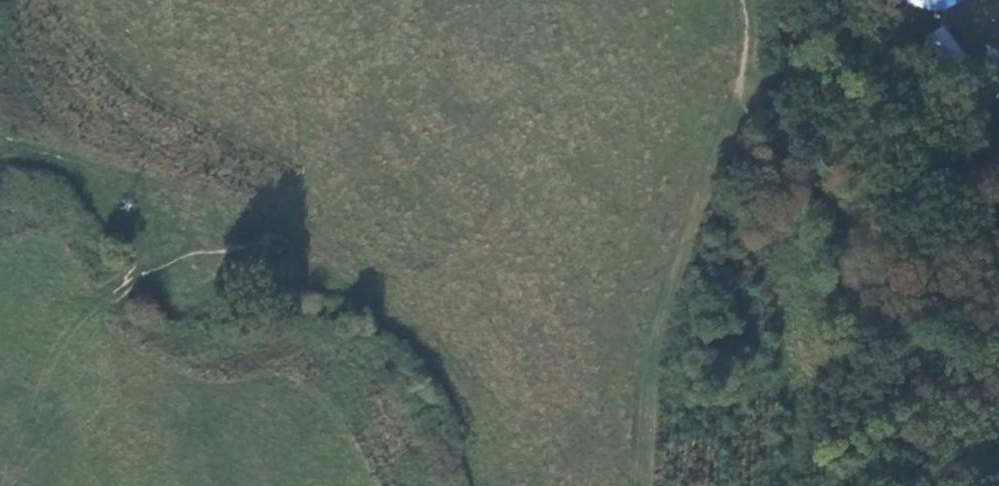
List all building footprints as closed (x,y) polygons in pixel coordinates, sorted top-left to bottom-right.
[(926,35),(947,67),(965,55),(944,23),(926,35)]
